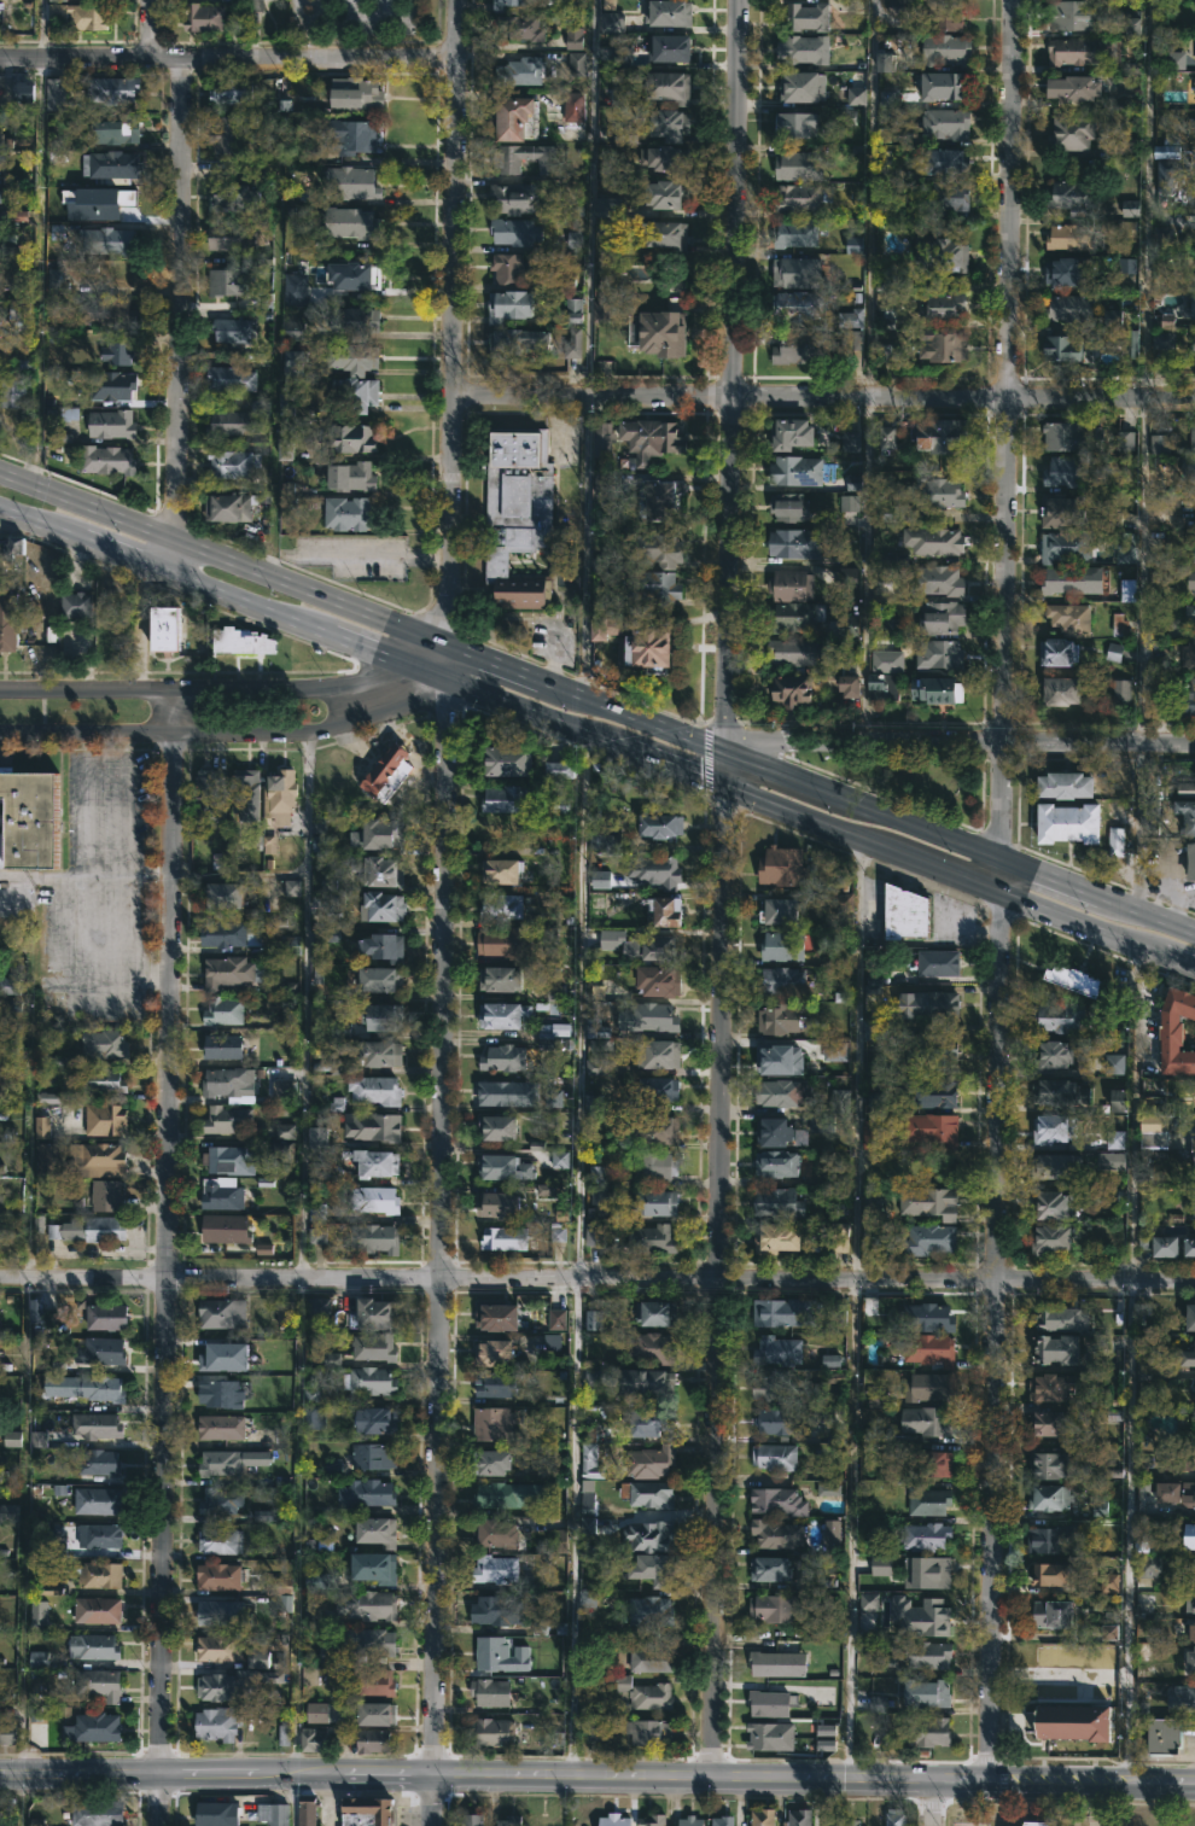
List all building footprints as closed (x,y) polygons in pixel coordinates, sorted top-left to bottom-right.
[(246,11),(246,0),(261,0),(261,11),(246,11)] [(491,12),(491,0),(532,0),(532,5),(506,5),(506,12),(491,12)] [(644,26),(691,27),(692,1),(646,0),(645,0),(644,26)] [(903,15),(903,0),(889,0),(888,14),(903,15)] [(1098,29),(1048,29),(1048,0),(1100,0),(1098,29)] [(104,2),(104,6),(106,6),(106,14),(104,14),(103,18),(105,18),(105,30),(66,28),(66,12),(64,12),(63,30),(46,30),(46,4),(94,5),(94,2),(104,2)] [(197,2),(197,6),(222,6),(222,29),(220,29),(220,30),(212,30),(212,33),(181,30),(183,2),(197,2)] [(827,2),(827,31),(814,31),(814,29),(799,29),(799,31),(785,31),(785,2),(799,2),(799,6),(811,6),(811,2),(827,2)] [(962,27),(962,31),(932,31),(932,25),(929,25),(929,2),(960,4),(958,10),(962,10),(962,27)] [(1127,34),(1140,34),(1140,12),(1128,11),(1127,34)] [(599,32),(621,33),(622,13),(599,13),(599,32)] [(537,17),(537,27),(543,27),(543,42),(529,42),(529,39),(499,39),(499,23),(507,23),(507,16),(537,17)] [(951,34),(951,36),(967,36),(967,39),(970,39),(970,68),(950,68),(950,64),(935,64),(935,69),(923,69),(923,36),(938,37),(938,34),(951,34)] [(691,36),(649,35),(648,62),(690,63),(691,36)] [(828,35),(828,65),(798,63),(798,64),(783,64),(783,58),(776,58),(776,41),(785,41),(785,35),(816,37),(816,35),(828,35)] [(1084,37),(1084,39),(1114,39),(1114,41),(1119,41),(1119,63),(1084,65),(1061,64),(1061,65),(1048,66),(1048,39),(1084,37)] [(1185,52),(1168,52),(1167,69),(1184,69),(1185,52)] [(877,72),(892,72),(891,53),(876,54),(877,72)] [(540,56),(540,60),(541,60),(540,84),(496,84),(496,77),(494,77),(495,65),(506,65),(506,60),(519,60),(519,56),(540,56)] [(683,72),(689,74),(688,106),(651,106),(651,99),(646,99),(646,72),(683,72)] [(780,102),(825,103),(825,73),(780,72),(780,102)] [(962,72),(967,74),(967,82),(961,82),(961,99),(933,98),(933,101),(921,101),(921,72),(962,72)] [(1094,76),(1094,78),(1101,81),(1101,97),(1094,95),(1094,101),(1066,100),(1066,98),(1047,98),(1047,78),(1066,78),(1066,75),(1094,76)] [(133,95),(133,103),(119,103),(119,105),(100,105),(100,101),(91,101),(91,100),(84,100),(86,78),(91,78),(91,77),(136,76),(136,92),(133,92),(133,95)] [(227,76),(227,77),(250,77),(250,104),(206,103),(206,88),(214,88),(214,76),(227,76)] [(360,76),(360,80),(375,78),(375,88),(381,91),(381,109),(346,110),(346,107),(327,107),(327,88),(331,88),(331,77),(360,76)] [(63,103),(43,103),(43,78),(64,78),(63,103)] [(38,86),(16,86),(16,102),(38,102),(38,86)] [(897,87),(880,87),(879,106),(896,107),(897,87)] [(865,105),(865,88),(847,88),(847,105),(865,105)] [(611,103),(629,103),(629,89),(610,89),(611,103)] [(583,122),(564,122),(564,92),(583,92),(583,122)] [(526,113),(526,122),(523,122),(523,141),(494,141),(494,115),(491,115),(491,107),(495,107),(495,97),(532,98),(532,113),(526,113)] [(620,109),(619,126),(595,127),(596,106),(620,109)] [(963,109),(963,111),(969,111),(968,141),(929,139),(929,134),(921,134),(921,110),(963,109)] [(676,110),(676,111),(682,111),(682,113),(689,113),(689,135),(681,135),(681,144),(663,144),(664,136),(651,135),(651,129),(648,129),(648,124),(641,124),(641,111),(676,110)] [(816,113),(816,115),(818,115),(817,126),(821,126),(821,136),(814,136),(814,139),(791,139),(791,141),(775,141),(775,112),(816,113)] [(1095,112),(1095,117),(1098,117),(1100,128),(1098,128),(1098,130),(1094,130),(1094,139),(1089,139),(1089,151),(1047,150),(1047,135),(1053,135),(1053,116),(1084,116),(1084,112),(1095,112)] [(135,144),(91,144),(91,121),(123,121),(123,113),(136,113),(136,144),(135,144)] [(241,117),(241,119),(245,119),(245,142),(241,142),(240,145),(250,145),(250,153),(212,152),(212,144),(206,144),(206,128),(211,128),(212,116),(241,117)] [(374,121),(373,138),(374,140),(378,140),(377,148),(374,148),(374,152),(352,152),(352,156),(325,154),(326,135),(337,136),(337,121),(374,121)] [(553,146),(553,174),(537,174),(537,158),(518,158),(518,174),(497,174),(497,167),(492,167),(492,152),(499,152),(499,145),(553,146)] [(1154,158),(1179,158),(1179,145),(1154,145),(1154,158)] [(670,146),(670,148),(686,148),(686,180),(674,180),(674,170),(653,170),(653,167),(646,167),(646,147),(670,146)] [(939,147),(939,150),(962,150),(962,153),(968,153),(968,168),(962,168),(962,175),(950,175),(950,181),(940,181),(942,173),(928,173),(928,146),(939,147)] [(794,150),(794,152),(822,152),(822,180),(779,180),(779,168),(773,168),(773,156),(780,156),(780,150),(794,150)] [(136,153),(135,180),(128,179),(128,183),(99,183),(99,177),(78,176),(80,154),(87,154),(87,152),(105,153),(105,151),(136,153)] [(1189,162),(1189,177),(1173,176),(1173,193),(1156,192),(1156,161),(1189,162)] [(350,167),(372,168),(371,187),(379,187),(379,199),(346,198),(346,200),(323,198),(325,167),(350,167)] [(671,179),(671,182),(680,182),(678,208),(649,208),(649,204),(643,204),(643,196),(639,196),(639,185),(643,185),(643,181),(655,181),(655,179),(671,179)] [(1077,181),(1077,185),(1096,183),(1096,208),(1085,208),(1084,217),(1068,217),(1068,209),(1047,209),(1047,192),(1053,192),(1053,181),(1077,181)] [(534,191),(532,199),(536,199),(536,212),(519,212),(519,216),(505,216),(505,212),(494,212),(494,206),(488,205),(488,183),(534,185),(534,191)] [(246,185),(246,189),(257,189),(257,205),(246,205),(246,211),(225,211),(225,199),(208,199),(208,196),(211,196),(211,187),(214,187),(215,185),(246,185)] [(793,185),(832,187),(830,203),(820,202),(820,210),(774,211),(774,197),(776,197),(777,185),(793,185)] [(960,210),(943,210),(943,216),(927,216),(927,197),(960,198),(960,210)] [(378,226),(378,239),(322,237),(323,208),(358,209),(358,211),(372,211),(371,217),(379,218),(378,226)] [(541,228),(541,240),(532,240),(531,246),(491,244),(491,235),(488,235),(489,216),(491,216),(491,218),(500,218),(500,220),(532,221),(532,224),(541,224),(541,228)] [(1187,216),(1187,228),(1194,228),(1194,216),(1187,216)] [(816,220),(816,222),(827,222),(827,235),(816,235),(816,246),(782,246),(782,249),(771,249),(771,234),(776,234),(776,222),(805,222),(805,220),(816,220)] [(680,222),(686,223),(686,245),(680,245),(680,247),(646,246),(646,245),(640,245),(641,223),(680,222)] [(243,223),(250,224),(250,232),(260,232),(260,245),(250,245),(250,251),(206,250),(206,224),(243,223)] [(1077,224),(1077,226),(1092,226),(1092,250),(1072,251),(1045,250),(1045,234),(1049,234),(1050,226),(1077,224)] [(110,227),(110,229),(130,229),(130,239),(136,239),(135,256),(91,253),(91,227),(110,227)] [(1172,252),(1154,252),(1154,227),(1172,227),(1172,252)] [(922,235),(922,240),(934,241),(934,238),(951,238),(951,241),(961,241),(961,245),(968,245),(967,274),(946,273),(946,269),(920,269),(920,263),(913,263),(914,235),(922,235)] [(520,255),(524,255),(524,263),(527,263),(526,278),(519,278),(519,285),(494,285),(494,282),(491,282),(491,270),(488,270),(488,263),(491,263),(491,253),(520,255)] [(820,259),(820,279),(826,279),(826,288),(771,287),(771,259),(780,259),(780,257),(820,259)] [(1078,258),(1078,262),(1085,263),(1085,258),(1094,258),(1092,278),(1084,278),(1084,282),(1078,282),(1078,286),(1044,285),(1045,262),(1059,261),(1059,257),(1078,258)] [(1119,275),(1135,274),(1134,258),(1118,259),(1119,275)] [(357,262),(357,263),(368,264),(368,291),(349,291),(349,296),(333,296),(334,290),(332,290),(332,263),(357,262)] [(231,267),(231,270),(245,270),(245,294),(220,296),(220,298),(205,298),(206,269),(221,269),(221,267),(231,267)] [(63,279),(63,281),(66,281),(66,293),(45,293),(46,269),(64,269),(64,279),(63,279)] [(1186,274),(1185,291),(1194,291),(1194,274),(1186,274)] [(888,290),(888,277),(876,277),(875,290),(888,290)] [(299,279),(284,279),(284,299),(299,299),(299,279)] [(525,291),(525,293),(531,293),(531,317),(525,317),(525,320),(502,320),(502,326),(488,326),(486,293),(501,292),(501,294),(503,294),(503,291),(525,291)] [(806,292),(822,293),(822,297),(826,297),(826,319),(805,320),(805,322),(770,321),(771,294),(775,294),(775,292),(806,292)] [(933,322),(915,321),(915,308),(925,308),(926,293),(964,292),(963,308),(958,308),(958,320),(933,320),(933,322)] [(1191,297),(1194,297),(1194,320),(1190,320),(1190,317),(1182,317),(1182,294),(1191,294),(1191,297)] [(115,296),(116,298),(127,298),(127,310),(135,310),(135,328),(111,328),(111,325),(76,323),(76,309),(81,309),(81,298),(101,298),(101,296),(115,296)] [(1080,296),(1092,297),(1091,320),(1083,320),(1083,322),(1063,322),(1063,320),(1056,320),(1056,322),(1044,322),(1044,305),(1048,305),(1049,296),(1080,296)] [(607,322),(607,300),(593,301),(593,322),(607,322)] [(365,332),(365,343),(349,343),(349,334),(327,334),(327,308),(377,309),(377,333),(365,332)] [(686,310),(683,355),(678,355),(678,357),(655,356),(657,352),(643,352),(643,349),(639,349),(639,338),(631,338),(631,321),(639,321),(639,310),(686,310)] [(1102,327),(1121,327),(1121,310),(1103,310),(1102,327)] [(862,328),(861,311),(837,311),(838,328),(862,328)] [(249,320),(249,343),(237,343),(237,346),(226,346),(227,343),(214,343),(215,320),(249,320)] [(304,323),(284,323),(284,341),(304,341),(304,323)] [(967,349),(966,361),(916,358),(917,327),(932,328),(932,332),(960,333),(960,334),(967,334),(967,349)] [(1055,334),(1055,337),(1069,337),(1069,343),(1082,344),(1082,362),(1043,361),(1044,327),(1055,327),(1055,334)] [(519,329),(548,332),(548,345),(546,345),(546,349),(520,349),(520,357),(505,357),(505,355),(491,352),(491,331),(519,329)] [(809,331),(826,331),(824,363),(770,363),(770,346),(779,346),(779,331),(809,331)] [(1125,358),(1137,358),(1138,331),(1125,331),(1125,358)] [(124,343),(128,343),(128,350),(132,351),(132,358),(128,358),(128,366),(106,366),(106,361),(99,361),(99,348),(106,348),(106,343),(109,343),(110,333),(124,334),(124,343)] [(1173,333),(1151,333),(1152,350),(1174,350),(1173,333)] [(369,345),(377,346),(377,369),(362,371),(362,378),(343,378),(343,368),(325,368),(326,348),(340,348),(340,344),(369,345)] [(299,374),(299,377),(281,375),(281,350),(301,351),(299,374)] [(255,372),(253,391),(204,390),(205,367),(239,368),(239,369),(243,372),(255,372)] [(117,372),(134,374),(134,397),(129,398),(129,401),(105,402),(105,408),(89,407),(89,401),(87,398),(87,386),(83,386),(83,377),(88,377),(88,373),(117,372)] [(355,379),(377,380),(377,406),(365,407),(365,415),(330,415),(331,378),(355,379)] [(23,408),(0,408),(0,379),(24,380),(23,406),(23,408)] [(130,409),(130,421),(134,421),(134,438),(86,437),(86,409),(95,409),(95,412),(115,412),(115,409),(130,409)] [(241,412),(249,412),(249,416),(251,418),(251,436),(204,437),(204,419),(209,419),(209,410),(241,412)] [(675,421),(675,438),(683,438),(683,453),(660,453),(660,456),(634,456),(634,453),(626,453),(626,441),(617,441),(617,422),(635,422),(635,420),(675,421)] [(808,420),(808,430),(812,430),(812,447),(791,447),(791,453),(771,453),(771,448),(769,448),(769,422),(775,422),(775,420),(808,420)] [(967,420),(966,455),(928,455),(928,450),(916,450),(915,424),(920,424),(920,421),(967,420)] [(1091,422),(1091,451),(1043,450),(1044,432),(1042,432),(1042,424),(1044,424),(1044,421),(1091,422)] [(610,422),(610,433),(614,433),(614,443),(610,443),(610,457),(591,457),(591,422),(610,422)] [(369,426),(369,434),(374,434),(374,453),(330,453),(330,426),(369,426)] [(895,427),(879,427),(879,449),(896,448),(895,427)] [(506,579),(523,581),(523,574),(549,576),(549,608),(491,608),(492,587),(491,587),(491,584),(484,584),(486,428),(546,428),(544,462),(552,462),(549,549),(534,549),(534,553),(506,553),(506,579)] [(859,453),(860,432),(842,431),(841,452),(859,453)] [(1135,432),(1117,431),(1116,451),(1134,451),(1135,432)] [(1150,454),(1169,454),(1169,435),(1150,434),(1150,454)] [(94,445),(94,448),(130,448),(130,459),(133,459),(133,476),(122,476),(122,473),(75,472),(75,463),(78,463),(78,460),(76,460),(76,454),(78,454),(78,445),(94,445)] [(250,453),(250,479),(205,478),(205,451),(250,453)] [(800,456),(800,459),(822,459),(821,486),(768,486),(768,463),(774,463),(774,456),(800,456)] [(1065,456),(1065,459),(1092,460),(1092,465),(1104,465),(1103,485),(1082,485),(1082,489),(1066,488),(1066,485),(1042,486),(1042,471),(1049,471),(1050,456),(1065,456)] [(368,474),(374,476),(374,492),(333,491),(333,490),(325,489),(325,463),(354,465),(354,461),(369,461),(368,474)] [(657,482),(672,483),(672,480),(683,480),(682,488),(674,488),(672,520),(643,519),(645,502),(637,502),(639,479),(657,480),(657,482)] [(945,479),(945,480),(960,480),(960,491),(964,491),(964,507),(945,507),(945,511),(931,509),(931,507),(925,507),(925,523),(881,521),(881,513),(892,513),(892,507),(899,508),(900,486),(914,486),(914,479),(931,480),(931,479),(945,479)] [(233,492),(233,496),(255,495),(253,504),(250,504),(250,521),(203,523),(204,495),(231,496),(231,492),(233,492)] [(841,492),(841,496),(857,496),(857,513),(841,512),(841,514),(808,513),(806,520),(803,520),(803,526),(777,526),(777,521),(775,521),(774,513),(768,513),(768,495),(775,496),(775,494),(841,492)] [(1066,494),(1066,496),(1076,496),(1076,500),(1080,500),(1080,503),(1083,503),(1080,525),(1071,525),(1071,527),(1056,525),(1056,529),(1040,529),(1040,495),(1066,494)] [(344,497),(344,501),(350,501),(350,498),(366,498),(366,503),(369,503),(368,512),(366,513),(374,513),(374,527),(365,527),(365,531),(350,531),(350,529),(345,527),(345,531),(331,531),(331,527),(322,527),(322,497),(344,497)] [(963,542),(963,553),(958,553),(958,555),(932,554),(931,559),(919,559),(919,554),(910,554),(910,546),(902,546),(902,527),(960,529),(958,533),(963,533),(963,542)] [(821,530),(821,537),(824,537),(824,550),(820,550),(820,559),(774,559),(774,556),(768,556),(768,531),(774,531),(774,530),(821,530)] [(1053,566),(1040,566),(1040,533),(1048,533),(1048,532),(1091,532),(1090,559),(1088,559),(1088,561),(1053,560),(1053,566)] [(675,536),(675,541),(681,541),(681,564),(675,564),(675,571),(657,570),(658,562),(651,562),(651,565),(635,565),(635,561),(628,561),(629,538),(635,538),(635,535),(675,536)] [(1135,563),(1135,547),(1117,546),(1117,563),(1135,563)] [(948,566),(958,567),(958,577),(964,577),(963,599),(945,597),(945,595),(925,595),(923,601),(900,602),(900,594),(910,594),(910,574),(917,574),(917,567),(948,566)] [(1042,596),(1040,596),(1040,578),(1044,578),(1044,568),(1102,568),(1101,584),(1090,584),(1090,594),(1063,594),(1063,596),(1042,596)] [(842,586),(857,586),(857,569),(841,569),(842,586)] [(805,571),(805,573),(812,573),(812,599),(804,597),(804,601),(771,601),(771,594),(765,594),(766,577),(771,577),(771,570),(805,571)] [(1187,571),(1194,570),(1194,596),(1193,596),(1193,594),(1187,594),(1187,571)] [(674,583),(674,584),(681,584),(680,600),(674,600),(672,608),(657,607),(657,599),(649,597),(649,601),(635,601),(635,599),(625,597),(625,572),(674,572),(674,583)] [(1120,601),(1133,602),(1134,580),(1120,580),(1120,601)] [(82,593),(82,594),(89,595),(89,618),(66,618),(66,622),(60,622),(60,618),(58,618),(58,594),(74,595),(74,593),(82,593)] [(13,653),(0,654),(0,594),(16,594),(16,602),(13,602),(16,646),(13,646),(13,653)] [(815,635),(766,635),(766,607),(773,607),(773,602),(816,603),(815,635)] [(956,602),(956,603),(964,603),(964,626),(956,626),(956,636),(917,636),(919,603),(923,603),(923,602),(948,603),(948,602),(956,602)] [(1089,606),(1089,637),(1059,635),(1059,628),(1049,628),(1049,618),(1044,618),(1044,605),(1089,606)] [(1194,622),(1194,624),(1185,624),(1185,606),(1194,606),(1194,622)] [(176,608),(176,644),(181,644),(181,651),(176,651),(176,654),(146,654),(146,608),(176,608)] [(1111,635),(1125,635),(1126,614),(1112,613),(1111,635)] [(591,640),(589,640),(589,618),(622,618),(620,635),(605,635),(604,641),(591,640)] [(884,636),(897,636),(897,619),(883,619),(884,636)] [(246,631),(246,636),(274,641),(274,654),(210,653),(211,630),(221,630),(221,626),(232,626),(232,631),(234,631),(234,626),(241,626),(241,631),(246,631)] [(670,631),(669,643),(677,643),(677,654),(669,653),(669,669),(630,669),(623,667),(624,665),(616,664),(617,638),(630,638),(631,630),(670,631)] [(801,637),(801,641),(823,641),(822,659),(815,659),(814,666),(803,666),(803,667),(791,667),(791,665),(765,665),(765,641),(783,641),(783,636),(801,637)] [(1065,640),(1065,643),(1072,643),(1072,646),(1078,646),(1077,664),(1072,664),(1072,667),(1039,666),(1039,642),(1045,642),(1045,640),(1065,640)] [(957,641),(957,651),(962,651),(962,672),(944,672),(944,670),(915,669),(915,653),(919,653),(919,641),(957,641)] [(1187,642),(1194,642),(1194,669),(1187,669),(1187,667),(1181,667),(1181,647),(1187,647),(1187,642)] [(1105,659),(1119,663),(1123,646),(1108,643),(1105,659)] [(901,673),(902,652),(871,651),(870,672),(901,673)] [(898,673),(898,700),(867,699),(867,673),(898,673)] [(859,698),(860,676),(840,675),(839,698),(859,698)] [(810,694),(810,706),(798,705),(798,711),(782,711),(782,702),(771,702),(771,695),(765,695),(765,689),(771,689),(771,676),(810,677),(810,694)] [(1084,684),(1084,689),(1079,692),(1078,704),(1066,702),(1066,706),(1042,706),(1043,677),(1082,678),(1080,684),(1084,684)] [(939,678),(955,679),(955,684),(962,684),(962,705),(926,705),(926,702),(910,701),(910,679),(939,678)] [(1190,678),(1194,678),(1194,712),(1194,718),(1176,718),(1177,696),(1188,696),(1188,690),(1189,690),(1190,678)] [(1121,706),(1112,706),(1112,681),(1130,681),(1130,706),(1121,706)] [(407,757),(404,760),(401,759),(396,765),(406,774),(395,789),(384,781),(372,797),(355,783),(367,766),(369,769),(392,740),(407,752),(404,756),(407,757)] [(526,776),(480,776),(480,746),(527,747),(526,776)] [(573,764),(572,776),(560,776),(560,778),(543,776),(543,760),(573,760),(573,764)] [(222,768),(222,772),(226,774),(226,784),(216,784),(216,793),(222,793),(222,805),(225,806),(225,821),(191,821),(192,768),(222,768)] [(260,819),(235,819),(237,811),(231,811),(232,768),(256,769),(256,811),(260,811),(260,819)] [(293,768),(292,781),(295,781),(295,795),(292,795),(292,811),(288,810),(288,838),(273,838),(273,818),(264,818),(264,816),(262,816),(262,784),(266,784),(266,774),(275,774),(275,768),(293,768)] [(6,799),(0,799),(0,774),(57,774),(58,869),(6,870),(6,799)] [(1083,775),(1083,778),(1094,778),(1094,800),(1074,799),(1074,803),(1037,799),(1037,778),(1047,778),(1047,775),(1083,775)] [(524,783),(524,786),(531,786),(531,813),(523,813),(523,811),(479,811),(479,795),(483,795),(483,787),(501,787),(501,784),(524,783)] [(1177,783),(1194,783),(1194,795),(1177,795),(1177,783)] [(1174,803),(1194,803),(1194,838),(1183,839),(1184,816),(1174,816),(1174,803)] [(1100,806),(1098,847),(1083,846),(1083,844),(1053,842),(1053,846),(1036,846),(1037,805),(1054,806),(1054,809),(1083,810),(1083,806),(1100,806)] [(676,813),(676,815),(682,815),(682,834),(665,834),(665,838),(637,839),(637,812),(676,813)] [(377,816),(377,819),(396,819),(396,822),(402,822),(402,845),(361,846),(361,816),(377,816)] [(1108,856),(1122,857),(1123,829),(1108,828),(1108,856)] [(620,835),(590,833),(590,851),(620,852),(620,835)] [(777,844),(777,846),(801,846),(801,867),(809,867),(809,885),(773,885),(773,882),(764,882),(764,877),(757,877),(757,856),(764,856),(764,846),(768,846),(768,844),(777,844)] [(1187,844),(1194,844),(1194,882),(1187,882),(1187,844)] [(676,864),(676,867),(680,867),(680,882),(676,882),(676,891),(661,891),(661,882),(634,882),(634,875),(625,875),(625,862),(634,862),(634,856),(661,856),(661,853),(676,853),(676,864)] [(381,856),(381,859),(402,862),(401,887),(361,886),(362,870),(349,870),(349,857),(381,856)] [(517,857),(517,859),(520,859),(520,870),(517,870),(517,882),(480,882),(480,859),(485,859),(485,857),(517,857)] [(610,888),(610,871),(591,871),(591,888),(610,888)] [(240,881),(239,908),(204,906),(204,880),(240,881)] [(900,938),(884,938),(885,880),(927,898),(927,934),(900,933),(900,938)] [(298,894),(291,894),(291,885),(287,885),(287,897),(298,897),(298,894)] [(380,889),(380,892),(402,894),(402,902),(404,902),(404,914),(402,914),(402,920),(360,921),(361,898),(362,898),(363,888),(380,889)] [(495,892),(495,893),(521,894),(520,917),(505,917),(505,920),(478,917),(479,910),(482,910),(482,892),(495,892)] [(681,896),(680,924),(645,924),(646,903),(640,903),(640,897),(681,896)] [(797,898),(797,923),(764,923),(764,921),(759,921),(760,902),(764,902),(764,897),(797,898)] [(249,922),(249,932),(260,932),(260,946),(198,945),(198,924),(203,924),(203,922),(215,922),(215,920),(249,922)] [(525,953),(524,959),(501,957),(501,955),(474,955),(476,930),(508,930),(508,926),(530,927),(529,953),(525,953)] [(672,928),(672,934),(674,934),(672,958),(641,958),(641,956),(634,956),(634,941),(646,940),(646,934),(663,934),(663,928),(672,928)] [(600,949),(622,950),(622,931),(600,930),(600,949)] [(803,961),(760,959),(760,938),(764,938),(764,930),(803,932),(803,961)] [(395,932),(395,934),(402,934),(401,963),(386,963),(386,957),(369,957),(369,953),(360,953),(360,951),(357,951),(357,939),(361,939),(361,937),(369,937),(369,932),(395,932)] [(952,975),(916,975),(916,949),(958,950),(958,975),(952,975)] [(244,956),(244,957),(247,957),(247,961),(267,962),(267,981),(243,981),(243,984),(218,984),(218,993),(203,992),(203,982),(200,982),(200,965),(203,965),(203,957),(244,956)] [(1048,961),(1069,969),(1071,965),(1100,980),(1094,997),(1042,978),(1048,961)] [(678,991),(678,996),(674,996),(641,994),(642,987),(635,987),(635,964),(675,965),(675,968),(680,968),(678,991)] [(520,969),(519,990),(513,990),(511,992),(483,990),(484,965),(513,965),(513,969),(520,969)] [(788,965),(805,968),(805,993),(770,992),(770,996),(756,996),(757,979),(760,979),(760,967),(788,965)] [(400,972),(400,993),(354,992),(354,986),(348,986),(348,974),(355,974),(355,969),(392,970),(392,972),(400,972)] [(0,981),(0,996),(21,996),(21,981),(0,981)] [(1179,1049),(1194,1049),(1194,1073),(1160,1072),(1161,1009),(1170,985),(1194,994),(1194,1019),(1179,1013),(1179,1021),(1183,1021),(1182,1044),(1179,1044),(1179,1049)] [(940,991),(940,992),(958,992),(958,1019),(911,1019),(911,992),(940,991)] [(241,1005),(240,1023),(214,1023),(204,1025),(204,1027),(200,1027),(202,1009),(205,1009),(206,994),(221,994),(221,997),(241,998),(241,1005)] [(505,1000),(505,1002),(519,1002),(519,1028),(477,1027),(478,1003),(483,1003),(483,1002),(505,1000)] [(655,1002),(655,1003),(671,1003),(671,1015),(678,1015),(678,1031),(629,1028),(629,1023),(617,1023),(617,1013),(629,1013),(629,1003),(655,1002)] [(787,1002),(787,1005),(798,1005),(798,1031),(786,1031),(786,1034),(760,1034),(760,1031),(756,1031),(756,1009),(760,1009),(760,1007),(775,1007),(775,1002),(787,1002)] [(392,1003),(401,1004),(401,1031),(379,1029),(379,1031),(368,1031),(365,1029),(365,1022),(360,1022),(360,1005),(365,1005),(365,1003),(392,1003)] [(1084,1004),(1083,1031),(1067,1029),(1067,1033),(1053,1033),(1053,1031),(1045,1031),(1045,1038),(1032,1038),(1033,1005),(1037,1005),(1037,1004),(1053,1004),(1053,1003),(1084,1004)] [(122,1029),(123,1033),(126,1033),(126,1057),(80,1057),(80,1032),(122,1029)] [(240,1058),(203,1058),(203,1034),(240,1034),(240,1058)] [(943,1034),(957,1035),(956,1061),(911,1060),(913,1035),(943,1034)] [(678,1061),(678,1066),(674,1066),(674,1068),(636,1066),(636,1038),(680,1042),(678,1061)] [(610,1039),(587,1040),(588,1075),(611,1075),(610,1039)] [(1061,1039),(1067,1040),(1067,1044),(1074,1044),(1073,1062),(1068,1062),(1067,1067),(1051,1066),(1051,1072),(1033,1072),(1033,1043),(1039,1043),(1039,1040),(1047,1042),(1047,1039),(1061,1039)] [(392,1040),(392,1043),(400,1043),(400,1066),(362,1064),(362,1060),(356,1060),(356,1048),(358,1048),(358,1043),(362,1043),(362,1040),(392,1040)] [(823,1061),(847,1061),(847,1041),(822,1042),(823,1061)] [(512,1043),(512,1046),(524,1046),(524,1069),(514,1069),(514,1072),(477,1069),(477,1055),(486,1055),(486,1045),(512,1043)] [(783,1072),(760,1072),(760,1044),(799,1044),(799,1069),(783,1069),(783,1072)] [(1125,1054),(1106,1054),(1106,1075),(1125,1075),(1125,1054)] [(118,1068),(118,1078),(124,1078),(124,1092),(81,1092),(81,1067),(118,1068)] [(243,1074),(243,1097),(239,1097),(238,1102),(228,1102),(228,1098),(225,1098),(225,1095),(214,1095),(214,1097),(200,1097),(200,1079),(203,1079),(204,1068),(243,1068),(243,1074)] [(396,1077),(396,1086),(400,1086),(400,1105),(377,1105),(377,1102),(350,1102),(350,1090),(345,1090),(345,1075),(396,1077)] [(672,1077),(672,1078),(677,1079),(677,1099),(645,1101),(645,1098),(634,1097),(634,1087),(637,1087),(637,1077),(672,1077)] [(1069,1078),(1069,1080),(1078,1081),(1078,1086),(1089,1086),(1089,1103),(1032,1103),(1032,1079),(1069,1078)] [(788,1079),(788,1083),(799,1083),(799,1099),(797,1099),(795,1105),(775,1107),(775,1105),(760,1105),(760,1103),(754,1103),(754,1081),(788,1079)] [(509,1105),(476,1105),(477,1080),(519,1081),(519,1105),(509,1105)] [(956,1080),(956,1107),(914,1107),(914,1102),(899,1102),(899,1080),(915,1080),(915,1085),(927,1085),(927,1083),(929,1083),(929,1080),(956,1080)] [(1110,1112),(1126,1112),(1127,1090),(1111,1090),(1110,1112)] [(603,1095),(585,1095),(586,1112),(603,1111),(603,1095)] [(119,1104),(119,1108),(124,1108),(123,1126),(118,1125),(118,1133),(82,1134),(83,1103),(119,1104)] [(221,1104),(221,1108),(251,1108),(251,1126),(241,1126),(241,1133),(200,1133),(200,1119),(206,1119),(206,1103),(221,1104)] [(377,1112),(377,1113),(400,1114),(398,1143),(378,1142),(378,1139),(351,1139),(351,1136),(342,1136),(342,1121),(351,1121),(351,1114),(368,1114),(368,1112),(377,1112)] [(654,1112),(654,1115),(677,1116),(677,1143),(639,1143),(639,1137),(628,1137),(628,1122),(643,1121),(643,1112),(654,1112)] [(932,1113),(957,1114),(956,1149),(939,1149),(939,1140),(900,1140),(900,1114),(932,1113)] [(514,1140),(477,1139),(477,1116),(482,1116),(482,1114),(514,1115),(514,1140)] [(1067,1114),(1067,1119),(1076,1119),(1076,1139),(1051,1140),(1051,1145),(1032,1144),(1032,1118),(1037,1118),(1037,1114),(1067,1114)] [(1168,1131),(1139,1131),(1141,1114),(1168,1114),(1168,1131)] [(786,1116),(786,1125),(792,1125),(792,1140),(786,1140),(786,1145),(756,1144),(756,1120),(760,1120),(760,1116),(786,1116)] [(831,1117),(809,1118),(810,1133),(831,1132),(831,1117)] [(1125,1132),(1107,1131),(1106,1149),(1124,1150),(1125,1132)] [(118,1142),(118,1150),(123,1150),(122,1175),(75,1174),(75,1168),(66,1168),(66,1143),(94,1143),(94,1140),(118,1142)] [(62,1175),(35,1177),(34,1142),(62,1142),(62,1175)] [(239,1147),(245,1147),(245,1151),(252,1151),(252,1156),(255,1156),(255,1161),(253,1161),(252,1173),(206,1173),(206,1165),(200,1165),(200,1151),(206,1151),(206,1145),(239,1147)] [(366,1149),(391,1150),(391,1153),(397,1153),(397,1174),(366,1174),(366,1178),(356,1178),(356,1160),(351,1160),(351,1157),(339,1156),(339,1150),(366,1149)] [(645,1149),(645,1151),(671,1153),(671,1159),(677,1159),(677,1175),(671,1175),(670,1182),(634,1180),(634,1167),(635,1167),(635,1149),(645,1149)] [(797,1163),(797,1175),(770,1178),(770,1175),(754,1174),(754,1153),(760,1153),(760,1149),(797,1150),(797,1163)] [(1098,1168),(1096,1168),(1096,1153),(1125,1153),(1124,1169),(1098,1168)] [(514,1154),(515,1162),(531,1162),(531,1171),(534,1171),(534,1178),(477,1178),(477,1155),(480,1155),(480,1154),(514,1154)] [(1080,1155),(1080,1178),(1031,1177),(1031,1154),(1080,1155)] [(602,1166),(591,1166),(590,1183),(602,1183),(602,1166)] [(234,1177),(234,1186),(241,1186),(241,1209),(198,1208),(200,1178),(234,1177)] [(118,1182),(118,1194),(122,1194),(122,1210),(89,1210),(89,1179),(118,1179),(118,1182)] [(394,1186),(394,1196),(398,1196),(398,1214),(384,1214),(384,1212),(356,1212),(356,1208),(351,1208),(351,1188),(394,1186)] [(795,1186),(795,1200),(804,1200),(804,1217),(753,1217),(753,1188),(795,1186)] [(956,1213),(956,1223),(940,1223),(940,1215),(899,1214),(898,1188),(956,1188),(956,1213)] [(609,1189),(591,1189),(591,1204),(609,1205),(609,1189)] [(676,1189),(676,1192),(680,1192),(680,1202),(676,1202),(676,1215),(640,1215),(640,1212),(635,1212),(635,1189),(676,1189)] [(1062,1190),(1062,1194),(1067,1194),(1067,1206),(1071,1206),(1071,1213),(1062,1213),(1062,1219),(1036,1218),(1037,1195),(1039,1195),(1039,1190),(1062,1190)] [(512,1191),(512,1194),(518,1194),(517,1215),(505,1217),(505,1219),(495,1219),(495,1217),(479,1217),(479,1209),(474,1209),(474,1202),(477,1202),(477,1191),(512,1191)] [(240,1214),(240,1243),(199,1242),(200,1214),(240,1214)] [(124,1218),(123,1238),(117,1238),(118,1243),(45,1238),(45,1223),(68,1223),(68,1218),(83,1219),(83,1217),(124,1218)] [(847,1221),(847,1253),(829,1252),(830,1221),(847,1221)] [(669,1223),(669,1237),(676,1237),(676,1253),(626,1252),(628,1226),(655,1227),(655,1223),(669,1223)] [(781,1223),(788,1224),(788,1226),(799,1226),(799,1249),(776,1249),(776,1255),(753,1254),(753,1226),(759,1226),(759,1224),(781,1223)] [(378,1224),(378,1225),(394,1225),(394,1227),(397,1227),(397,1252),(400,1252),(398,1255),(385,1255),(385,1250),(373,1250),(373,1253),(357,1253),(357,1249),(348,1249),(348,1225),(378,1224)] [(938,1224),(938,1225),(955,1225),(955,1252),(927,1252),(927,1256),(899,1255),(900,1236),(907,1236),(908,1225),(938,1224)] [(1051,1224),(1071,1226),(1071,1250),(1049,1250),(1049,1256),(1030,1255),(1031,1227),(1051,1224)] [(606,1246),(606,1225),(585,1225),(585,1245),(606,1246)] [(525,1237),(525,1249),(479,1249),(478,1243),(478,1237),(482,1237),(482,1230),(486,1230),(486,1227),(525,1227),(525,1237)] [(1154,1256),(1153,1256),(1153,1236),(1178,1236),(1178,1256),(1154,1256)] [(1184,1237),(1194,1237),(1194,1255),(1184,1255),(1184,1237)] [(371,1297),(371,1301),(396,1302),(395,1329),(361,1330),(361,1329),(355,1329),(355,1325),(344,1325),(345,1313),(356,1313),(356,1297),(371,1297)] [(815,1299),(815,1326),(752,1325),(752,1299),(786,1301),(786,1297),(815,1299)] [(517,1330),(486,1331),(486,1329),(473,1328),(474,1299),(488,1300),(488,1303),(517,1305),(517,1330)] [(244,1328),(196,1328),(196,1300),(244,1300),(244,1328)] [(669,1301),(669,1302),(675,1302),(675,1325),(640,1325),(640,1322),(635,1322),(635,1302),(669,1301)] [(34,1337),(45,1337),(45,1302),(34,1302),(34,1337)] [(937,1302),(937,1305),(949,1305),(949,1313),(955,1313),(955,1332),(940,1331),(940,1330),(909,1331),(909,1303),(937,1302)] [(1187,1303),(1194,1303),(1194,1332),(1187,1331),(1187,1303)] [(112,1329),(112,1331),(84,1329),(84,1306),(126,1306),(126,1329),(112,1329)] [(1080,1308),(1080,1309),(1088,1309),(1088,1329),(1080,1329),(1080,1331),(1036,1331),(1036,1314),(1038,1314),(1038,1307),(1080,1308)] [(602,1330),(602,1311),(586,1310),(586,1330),(602,1330)] [(392,1343),(392,1346),(396,1346),(396,1363),(385,1363),(385,1360),(351,1360),(351,1335),(378,1336),(378,1332),(392,1334),(392,1343)] [(659,1332),(659,1334),(669,1334),(669,1344),(674,1344),(674,1365),(648,1365),(648,1361),(635,1360),(635,1357),(626,1357),(628,1340),(635,1340),(635,1334),(659,1332)] [(773,1335),(773,1338),(800,1338),(800,1363),(793,1363),(793,1366),(779,1366),(780,1363),(752,1363),(752,1348),(757,1349),(759,1334),(773,1335)] [(933,1334),(949,1336),(949,1338),(954,1338),(954,1370),(942,1370),(942,1364),(939,1364),(939,1361),(933,1361),(933,1364),(903,1361),(903,1354),(900,1354),(900,1342),(904,1342),(904,1335),(933,1334)] [(1078,1336),(1078,1365),(1031,1363),(1031,1355),(1037,1355),(1037,1353),(1030,1353),(1030,1348),(1032,1348),(1032,1337),(1034,1337),(1034,1335),(1050,1335),(1049,1338),(1060,1338),(1061,1335),(1078,1336)] [(124,1350),(123,1365),(72,1363),(74,1349),(82,1350),(83,1337),(122,1338),(121,1350),(124,1350)] [(509,1366),(478,1366),(478,1343),(485,1343),(485,1340),(509,1340),(509,1366)] [(245,1370),(197,1370),(197,1354),(203,1354),(203,1343),(245,1343),(245,1370)] [(1181,1350),(1194,1350),(1194,1366),(1181,1366),(1181,1350)] [(1147,1389),(1137,1389),(1136,1352),(1152,1352),(1152,1389),(1147,1389)] [(375,1367),(390,1369),(390,1378),(396,1378),(396,1395),(363,1395),(363,1393),(348,1393),(348,1389),(340,1389),(340,1373),(348,1373),(349,1367),(375,1367)] [(584,1385),(601,1386),(602,1371),(585,1370),(584,1385)] [(665,1370),(665,1371),(672,1371),(671,1401),(649,1401),(649,1395),(641,1395),(641,1401),(620,1401),(619,1393),(617,1393),(617,1370),(665,1370)] [(513,1398),(474,1396),(474,1371),(513,1372),(513,1398)] [(781,1371),(781,1373),(792,1373),(792,1378),(797,1378),(797,1400),(786,1400),(786,1398),(781,1398),(781,1404),(764,1404),(764,1401),(757,1401),(757,1399),(750,1399),(751,1377),(757,1378),(757,1375),(770,1375),(770,1371),(781,1371)] [(917,1402),(903,1402),(903,1382),(910,1382),(910,1373),(952,1373),(952,1401),(917,1400),(917,1402)] [(1056,1373),(1056,1376),(1074,1376),(1074,1390),(1078,1390),(1079,1398),(1074,1398),(1074,1399),(1063,1399),(1063,1401),(1032,1401),(1032,1392),(1028,1392),(1028,1376),(1043,1376),(1043,1373),(1056,1373)] [(107,1376),(118,1377),(118,1387),(123,1387),(123,1404),(109,1404),(109,1400),(86,1399),(86,1396),(80,1396),(80,1395),(75,1395),(75,1396),(41,1395),(41,1376),(107,1376)] [(243,1381),(241,1408),(204,1406),(199,1405),(199,1402),(196,1402),(196,1379),(235,1381),(235,1378),(243,1381)] [(323,1429),(302,1429),(302,1405),(323,1405),(323,1429)] [(390,1406),(390,1410),(395,1410),(395,1434),(362,1434),(362,1431),(354,1431),(354,1427),(351,1427),(351,1416),(354,1416),(355,1410),(362,1410),(362,1407),(390,1406)] [(508,1407),(508,1412),(514,1412),(514,1440),(508,1439),(508,1441),(471,1441),(472,1407),(508,1407)] [(946,1407),(946,1418),(951,1418),(950,1436),(921,1436),(921,1433),(900,1433),(900,1408),(946,1407)] [(798,1408),(798,1418),(804,1418),(803,1433),(787,1434),(787,1435),(756,1434),(756,1425),(753,1425),(753,1418),(757,1418),(757,1408),(798,1408)] [(1044,1408),(1044,1411),(1063,1411),(1063,1420),(1068,1420),(1068,1436),(1028,1435),(1028,1411),(1038,1411),(1038,1408),(1044,1408)] [(634,1436),(629,1436),(629,1417),(636,1417),(636,1412),(640,1412),(640,1410),(665,1410),(664,1430),(658,1430),(658,1437),(634,1436)] [(115,1423),(115,1424),(121,1424),(121,1437),(94,1437),(94,1440),(83,1440),(83,1434),(70,1434),(70,1413),(115,1413),(115,1423)] [(241,1439),(196,1439),(196,1416),(243,1416),(243,1439),(241,1439)] [(1191,1434),(1194,1434),(1194,1474),(1159,1474),(1159,1452),(1191,1452),(1191,1434)] [(595,1442),(595,1466),(602,1466),(602,1478),(579,1478),(581,1442),(595,1442)] [(387,1443),(387,1445),(395,1445),(395,1468),(351,1469),(351,1443),(387,1443)] [(658,1476),(658,1478),(631,1478),(631,1476),(624,1476),(625,1451),(659,1449),(659,1443),(674,1443),(674,1465),(666,1465),(666,1476),(658,1476)] [(795,1445),(795,1471),(765,1471),(765,1468),(756,1468),(756,1465),(751,1465),(751,1446),(756,1446),(756,1445),(795,1445)] [(1036,1445),(1036,1453),(1069,1453),(1068,1478),(1059,1477),(1059,1480),(1033,1480),(1033,1466),(1027,1466),(1027,1452),(1025,1452),(1025,1447),(1028,1447),(1028,1445),(1036,1445)] [(101,1449),(115,1451),(115,1459),(118,1459),(118,1475),(76,1475),(76,1451),(101,1449)] [(206,1478),(196,1478),(196,1462),(199,1462),(199,1451),(243,1451),(243,1462),(239,1462),(239,1472),(232,1472),(232,1475),(206,1475),(206,1478)] [(503,1476),(471,1476),(471,1451),(509,1451),(509,1470),(503,1470),(503,1476)] [(951,1462),(951,1477),(932,1477),(932,1478),(923,1478),(923,1476),(911,1476),(913,1451),(951,1452),(951,1462)] [(836,1460),(835,1468),(845,1468),(845,1492),(832,1492),(832,1495),(816,1495),(816,1465),(824,1465),(824,1460),(836,1460)] [(378,1478),(378,1482),(391,1482),(391,1492),(395,1492),(395,1506),(350,1505),(350,1509),(336,1509),(336,1487),(346,1487),(346,1480),(363,1482),(363,1478),(378,1478)] [(591,1480),(591,1499),(595,1499),(595,1516),(579,1516),(579,1480),(591,1480)] [(519,1484),(518,1507),(471,1507),(471,1493),(476,1494),(476,1483),(489,1483),(489,1482),(519,1484)] [(671,1482),(672,1509),(629,1506),(629,1498),(617,1498),(617,1482),(671,1482)] [(1155,1482),(1194,1482),(1194,1508),(1190,1507),(1190,1511),(1168,1511),(1168,1513),(1155,1513),(1155,1482)] [(919,1486),(919,1488),(951,1489),(951,1506),(945,1505),(945,1517),(908,1516),(908,1486),(919,1486)] [(1062,1486),(1068,1487),(1068,1494),(1073,1494),(1073,1503),(1068,1503),(1068,1510),(1060,1510),(1060,1512),(1044,1513),(1043,1511),(1027,1509),(1027,1486),(1062,1486)] [(215,1487),(215,1490),(241,1490),(241,1493),(243,1493),(241,1507),(234,1507),(234,1515),(196,1515),(196,1501),(202,1501),(202,1487),(215,1487)] [(121,1489),(119,1515),(86,1515),(86,1517),(74,1517),(75,1488),(121,1489)] [(795,1488),(795,1495),(800,1495),(800,1500),(808,1500),(806,1516),(788,1516),(788,1513),(750,1512),(750,1488),(795,1488)] [(17,1521),(0,1521),(0,1505),(17,1505),(17,1521)] [(394,1529),(394,1550),(379,1550),(379,1542),(354,1542),(354,1517),(395,1518),(394,1529)] [(496,1519),(496,1522),(514,1523),(514,1529),(517,1529),(517,1544),(514,1544),(514,1550),(492,1550),(492,1547),(471,1546),(471,1523),(476,1523),(476,1522),(483,1522),(483,1518),(496,1519)] [(765,1519),(765,1523),(803,1524),(803,1546),(793,1546),(793,1548),(756,1548),(756,1535),(750,1535),(750,1518),(765,1519)] [(951,1524),(951,1542),(944,1542),(944,1550),(934,1548),(933,1552),(910,1551),(910,1548),(902,1548),(902,1542),(899,1542),(899,1528),(903,1528),(903,1524),(917,1525),(917,1519),(933,1519),(933,1525),(934,1525),(934,1523),(944,1523),(944,1518),(951,1518),(951,1524)] [(672,1521),(671,1550),(668,1550),(668,1552),(642,1553),(642,1552),(623,1551),(623,1528),(628,1528),(628,1524),(653,1523),(653,1521),(672,1521)] [(838,1550),(839,1521),(825,1521),(824,1550),(838,1550)] [(119,1548),(78,1548),(78,1524),(119,1524),(119,1548)] [(1185,1524),(1194,1524),(1194,1550),(1184,1550),(1185,1524)] [(1073,1525),(1085,1527),(1084,1540),(1079,1540),(1079,1556),(1026,1553),(1026,1528),(1054,1528),(1054,1527),(1060,1527),(1060,1525),(1073,1525)] [(1134,1552),(1147,1552),(1147,1528),(1134,1528),(1134,1552)] [(234,1529),(239,1530),(239,1553),(234,1553),(234,1554),(197,1553),(197,1532),(200,1532),(200,1529),(234,1529)] [(394,1554),(394,1586),(377,1586),(377,1581),(349,1580),(349,1553),(394,1554)] [(540,1554),(540,1562),(531,1562),(531,1570),(517,1569),(517,1581),(506,1581),(506,1583),(492,1583),(492,1581),(470,1582),(470,1568),(474,1568),(474,1554),(489,1554),(489,1557),(540,1554)] [(665,1554),(672,1556),(671,1581),(664,1580),(664,1589),(651,1589),(651,1579),(622,1577),(622,1560),(628,1560),(628,1565),(635,1565),(635,1554),(665,1554)] [(766,1556),(766,1558),(787,1558),(787,1568),(789,1568),(789,1581),(750,1581),(750,1557),(764,1557),(764,1556),(766,1556)] [(870,1575),(891,1576),(891,1556),(871,1556),(870,1575)] [(949,1588),(903,1587),(903,1556),(949,1557),(949,1588)] [(1160,1557),(1137,1556),(1136,1578),(1159,1579),(1160,1557)] [(119,1563),(118,1588),(77,1587),(77,1565),(82,1567),(82,1562),(119,1563)] [(225,1564),(238,1565),(238,1568),(243,1568),(241,1581),(238,1581),(238,1591),(194,1589),(196,1565),(225,1564)] [(1076,1565),(1076,1575),(1067,1575),(1067,1587),(1030,1586),(1030,1582),(1033,1582),(1033,1564),(1076,1565)] [(374,1591),(390,1592),(390,1594),(394,1594),(394,1621),(383,1621),(383,1618),(374,1618),(374,1621),(360,1621),(360,1618),(345,1618),(345,1615),(333,1615),(333,1600),(338,1600),(338,1592),(374,1591)] [(524,1594),(523,1624),(507,1624),(507,1627),(470,1623),(470,1603),(474,1603),(474,1595),(524,1594)] [(878,1610),(878,1594),(859,1594),(859,1610),(878,1610)] [(1184,1594),(1194,1594),(1194,1613),(1184,1612),(1184,1594)] [(797,1595),(797,1599),(800,1599),(799,1615),(794,1614),(794,1623),(765,1623),(765,1621),(754,1621),(754,1595),(797,1595)] [(949,1636),(950,1607),(943,1607),(943,1598),(921,1598),(921,1606),(907,1606),(908,1595),(891,1595),(891,1625),(912,1626),(912,1636),(949,1636)] [(658,1597),(669,1598),(669,1606),(671,1606),(671,1626),(653,1626),(653,1628),(628,1626),(628,1598),(658,1597)] [(118,1623),(72,1622),(72,1598),(118,1598),(118,1623)] [(239,1600),(239,1609),(249,1609),(249,1627),(196,1627),(196,1600),(239,1600)] [(1073,1610),(1071,1628),(1030,1626),(1032,1600),(1071,1602),(1071,1608),(1073,1608),(1073,1610)] [(1193,1622),(1194,1622),(1194,1644),(1194,1641),(1188,1641),(1188,1639),(1182,1639),(1182,1626),(1189,1627),(1189,1624),(1193,1624),(1193,1622)] [(1118,1625),(1101,1625),(1102,1640),(1118,1640),(1118,1625)] [(345,1626),(345,1629),(384,1629),(384,1632),(394,1632),(394,1658),(363,1658),(363,1653),(348,1653),(348,1649),(338,1649),(338,1626),(345,1626)] [(112,1644),(112,1645),(118,1645),(118,1659),(66,1658),(66,1635),(112,1634),(112,1644)] [(225,1637),(240,1639),(239,1644),(243,1644),(243,1650),(239,1650),(239,1661),(222,1663),(194,1662),(196,1637),(225,1637)] [(502,1637),(502,1645),(507,1645),(507,1662),(501,1662),(502,1670),(474,1672),(474,1637),(502,1637)] [(928,1641),(951,1643),(951,1658),(949,1658),(949,1670),(908,1668),(908,1659),(904,1659),(904,1643),(928,1641)] [(1194,1646),(1194,1674),(1187,1674),(1187,1651),(1194,1652),(1194,1646)] [(804,1650),(804,1656),(805,1656),(805,1676),(750,1676),(750,1667),(747,1667),(747,1651),(788,1653),(788,1647),(804,1647),(804,1650)] [(666,1649),(666,1658),(671,1658),(671,1673),(618,1670),(618,1659),(623,1659),(623,1650),(666,1649)] [(118,1670),(119,1697),(116,1697),(116,1705),(103,1705),(103,1694),(74,1694),(74,1669),(118,1670)] [(391,1670),(391,1680),(394,1680),(394,1697),(351,1696),(351,1693),(346,1692),(346,1674),(349,1674),(349,1672),(375,1673),(375,1670),(391,1670)] [(225,1675),(253,1679),(252,1700),(234,1699),(234,1703),(208,1702),(208,1700),(204,1700),(204,1703),(197,1703),(197,1698),(193,1698),(194,1678),(199,1678),(199,1675),(210,1675),(210,1674),(225,1675)] [(630,1676),(629,1691),(630,1691),(630,1685),(655,1686),(655,1682),(669,1682),(669,1696),(671,1696),(671,1711),(629,1709),(626,1693),(614,1692),(614,1685),(595,1685),(595,1674),(630,1676)] [(490,1679),(490,1681),(508,1681),(508,1707),(474,1707),(474,1696),(468,1696),(468,1681),(474,1681),(474,1679),(490,1679)] [(949,1680),(949,1708),(921,1707),(921,1709),(910,1709),(910,1707),(904,1707),(904,1680),(914,1680),(914,1682),(933,1682),(933,1679),(949,1680)] [(1185,1684),(1194,1684),(1194,1710),(1181,1709),(1181,1698),(1177,1698),(1177,1686),(1185,1686),(1185,1684)] [(788,1713),(788,1717),(750,1716),(750,1707),(747,1707),(747,1691),(788,1693),(788,1713)] [(389,1704),(389,1705),(394,1705),(394,1725),(389,1725),(387,1729),(355,1726),(355,1714),(351,1714),(352,1703),(389,1704)] [(232,1708),(232,1716),(239,1716),(239,1726),(234,1726),(232,1743),(220,1743),(220,1742),(215,1742),(215,1739),(192,1738),(193,1711),(200,1713),(200,1709),(211,1709),(211,1707),(232,1708)] [(1109,1739),(1109,1742),(1086,1742),(1086,1739),(1036,1739),(1036,1707),(1109,1707),(1109,1739)] [(103,1711),(103,1715),(117,1715),(118,1742),(71,1742),(72,1739),(59,1739),(59,1735),(57,1735),(57,1732),(60,1732),(59,1727),(71,1727),(71,1725),(72,1725),(72,1715),(87,1715),(87,1711),(103,1711)] [(948,1717),(950,1746),(933,1745),(933,1748),(914,1748),(914,1745),(908,1745),(905,1720),(929,1720),(929,1717),(948,1717)] [(490,1719),(490,1720),(513,1721),(513,1746),(473,1745),(473,1735),(468,1735),(468,1720),(490,1719)] [(1178,1756),(1147,1756),(1148,1720),(1181,1720),(1181,1748),(1178,1748),(1178,1756)] [(665,1721),(665,1722),(671,1723),(671,1744),(664,1744),(664,1746),(625,1746),(626,1733),(624,1733),(624,1721),(665,1721)] [(6,1746),(0,1746),(0,1723),(12,1723),(13,1744),(6,1745),(6,1746)] [(793,1725),(792,1751),(748,1750),(748,1732),(745,1731),(745,1723),(793,1725)] [(323,1737),(323,1748),(320,1748),(320,1752),(298,1752),(299,1727),(311,1728),(313,1735),(323,1737)] [(387,1731),(387,1752),(368,1752),(368,1755),(355,1755),(352,1729),(387,1731)] [(119,1822),(119,1825),(69,1825),(69,1802),(83,1802),(83,1797),(101,1798),(101,1801),(121,1802),(121,1822),(119,1822)] [(314,1798),(314,1825),(296,1825),(296,1798),(314,1798)] [(391,1799),(391,1825),(340,1825),(340,1798),(391,1799)] [(235,1816),(235,1825),(192,1825),(193,1814),(191,1814),(191,1807),(194,1807),(194,1803),(237,1803),(237,1807),(240,1807),(239,1816),(235,1816)] [(286,1804),(286,1825),(267,1825),(267,1821),(255,1821),(256,1804),(286,1804)] [(774,1809),(773,1825),(750,1825),(750,1810),(774,1809)] [(810,1809),(810,1825),(782,1825),(782,1821),(787,1821),(787,1812),(810,1809)] [(904,1813),(904,1825),(884,1825),(884,1814),(886,1814),(886,1809),(903,1809),(903,1813),(904,1813)] [(482,1815),(482,1825),(460,1825),(460,1821),(461,1821),(461,1813),(474,1814),(474,1815),(482,1815)] [(629,1818),(629,1825),(598,1825),(598,1818),(607,1818),(607,1814),(619,1814),(619,1818),(629,1818)] [(661,1825),(662,1825),(636,1825),(636,1818),(648,1819),(648,1814),(664,1815),(664,1825),(661,1825)] [(519,1816),(519,1825),(493,1825),(494,1820),(503,1821),(503,1815),(519,1816)] [(703,1819),(702,1825),(677,1825),(677,1819),(686,1819),(686,1815),(694,1815),(694,1819),(703,1819)] [(554,1818),(554,1825),(526,1825),(526,1816),(541,1816),(554,1818)] [(733,1816),(732,1825),(709,1825),(710,1818),(733,1816)]
